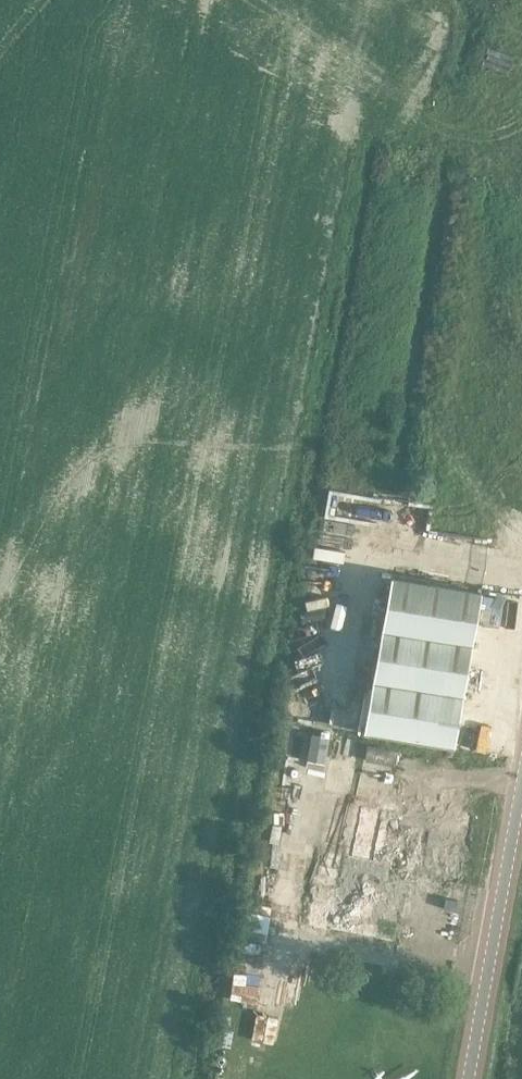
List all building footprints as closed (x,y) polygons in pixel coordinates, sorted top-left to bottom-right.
[(345,512),(348,491),(322,488),(320,509),(345,512)] [(363,730),(454,747),(482,591),(391,575),(363,730)] [(308,757),(326,760),(330,734),(312,731),(308,757)] [(384,809),(398,749),(343,739),(312,924),(393,942),(408,879),(389,875),(403,814),(384,809)] [(414,872),(459,881),(464,882),(472,841),(422,831),(414,872)]
